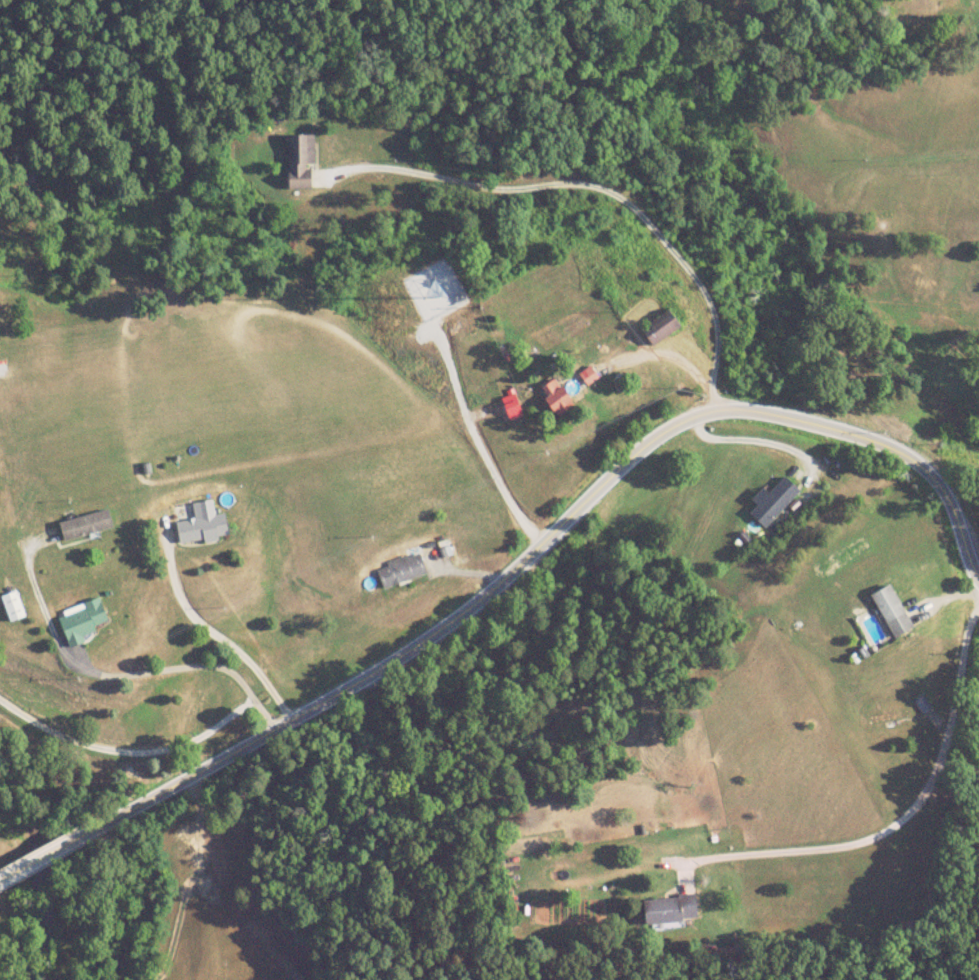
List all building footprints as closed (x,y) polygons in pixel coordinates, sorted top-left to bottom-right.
[(314,134),(287,134),(287,188),(314,188),(314,134)] [(656,348),(683,327),(669,309),(642,330),(656,348)] [(545,397),(557,416),(575,406),(563,386),(545,397)] [(750,513),(764,528),(801,492),(786,477),(750,513)] [(177,522),(180,545),(229,538),(226,514),(215,515),(213,501),(194,503),(196,519),(177,522)] [(113,528),(108,510),(59,524),(64,542),(113,528)] [(385,589),(427,574),(419,552),(377,567),(385,589)] [(871,594),(895,638),(914,627),(890,583),(871,594)] [(10,622),(24,617),(16,592),(2,597),(10,622)] [(82,603),(84,609),(76,612),(59,617),(68,647),(99,637),(95,627),(108,623),(100,598),(82,603)] [(645,924),(698,919),(696,895),(644,898),(645,924)]
